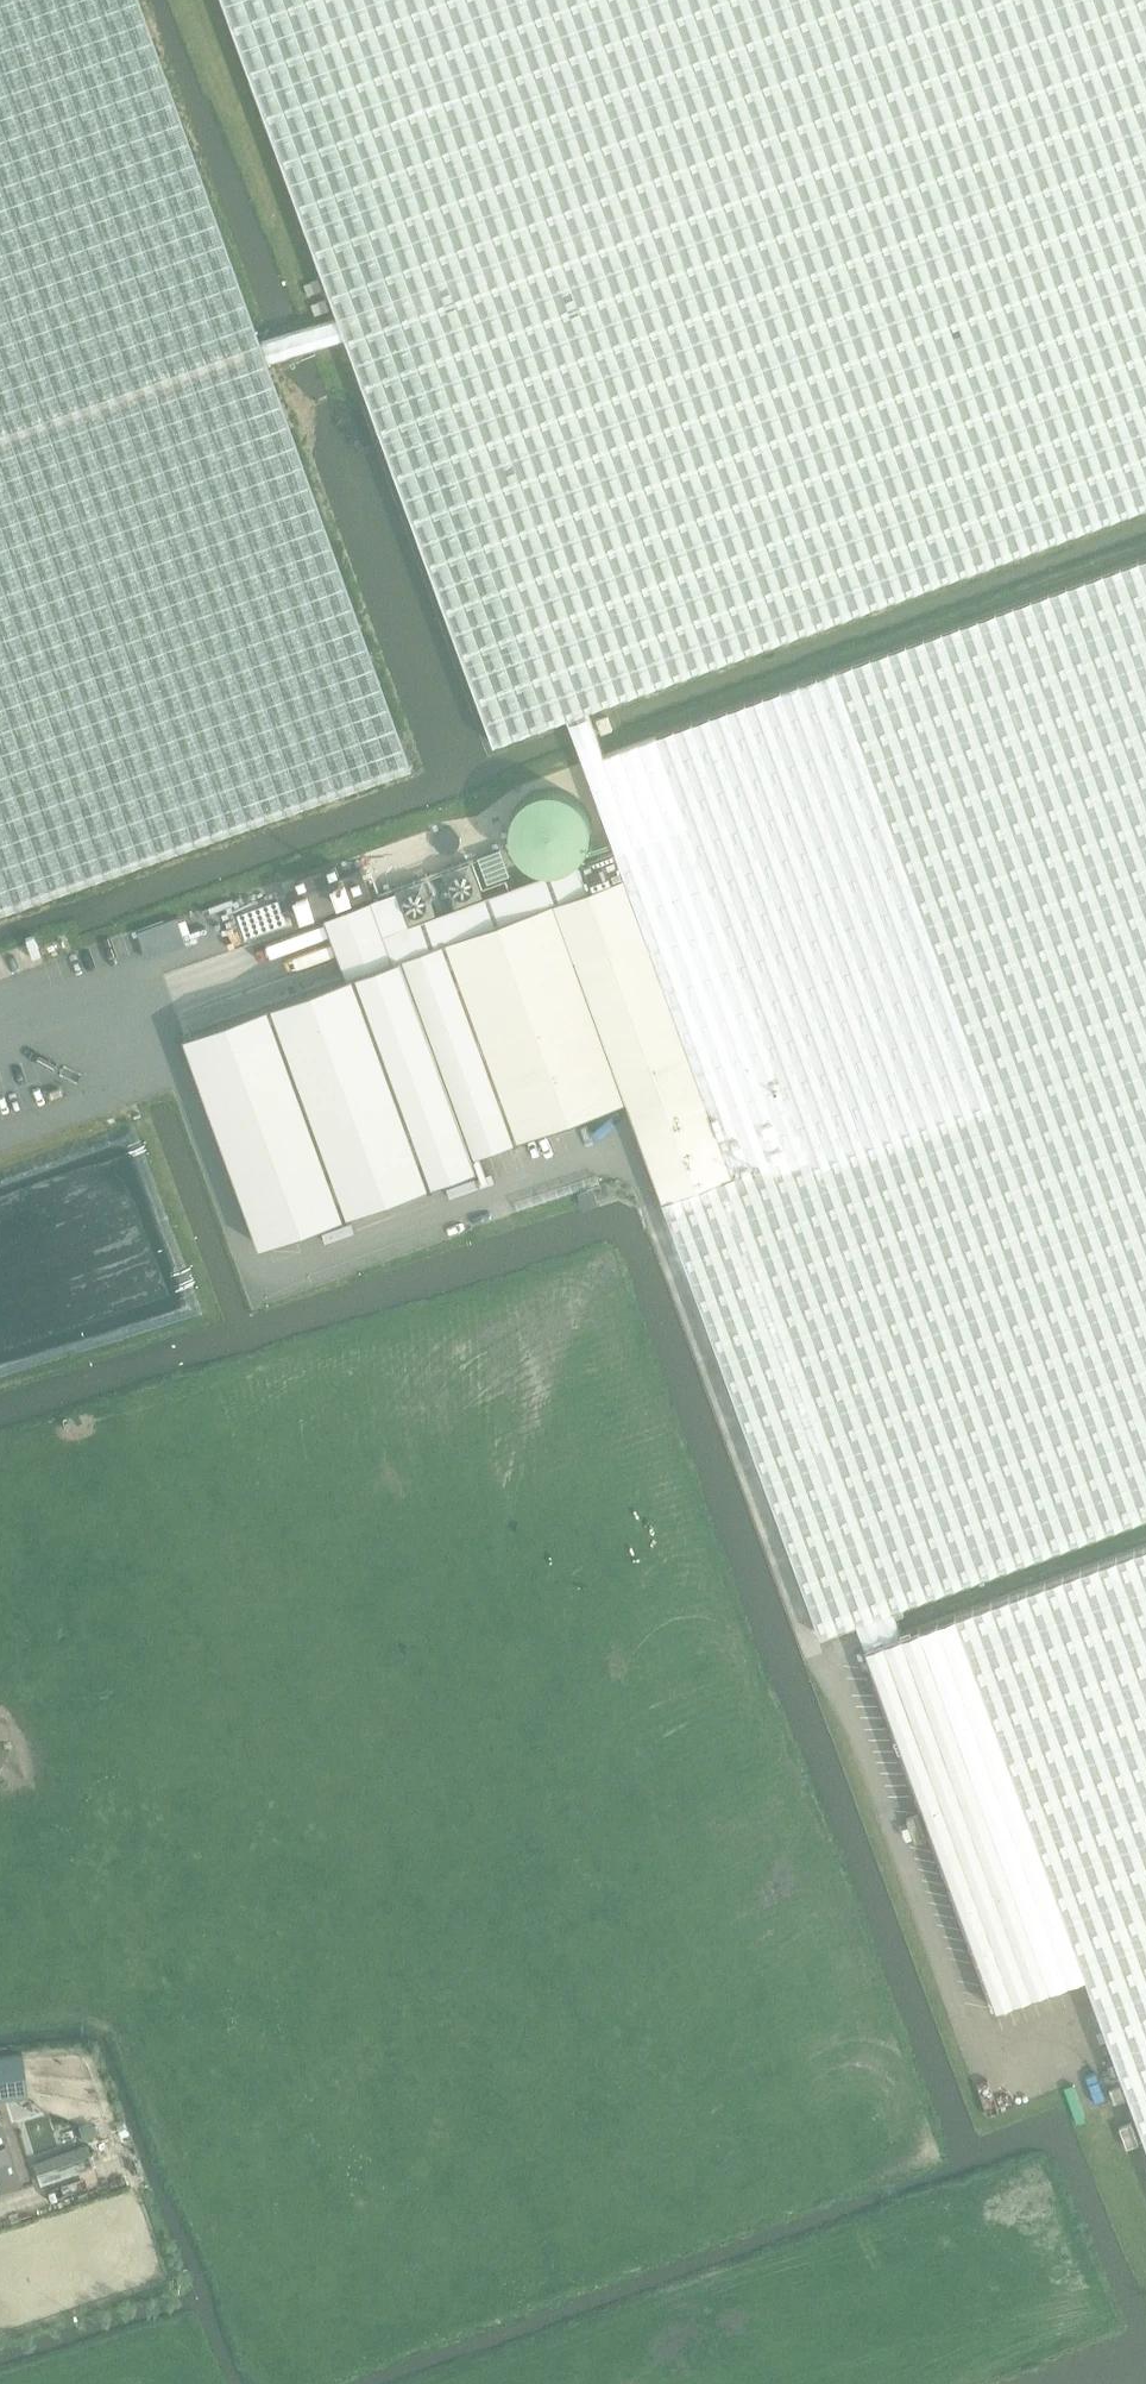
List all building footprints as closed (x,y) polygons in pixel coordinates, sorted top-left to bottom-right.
[(409,767),(266,362),(259,343),(138,0),(0,0),(0,911),(409,767)] [(340,319),(261,342),(259,343),(266,362),(347,338),(495,743),(568,716),(588,709),(1145,506),(1145,0),(224,0),(340,319)] [(309,296),(322,291),(318,280),(305,285),(309,296)] [(316,316),(330,311),(326,300),(312,305),(316,316)] [(186,1035),(262,1246),(477,1168),(473,1157),(578,1120),(625,1103),(637,1135),(815,1636),(856,1621),(996,2007),(1088,1974),(1145,2133),(1145,1547),(903,1635),(893,1607),(1145,1516),(1145,558),(604,754),(588,709),(568,716),(625,876),(445,941),(393,960),(371,900),(326,916),(348,976),(186,1035)] [(488,882),(510,874),(501,849),(479,857),(488,882)] [(456,906),(483,895),(470,861),(443,872),(456,906)] [(362,868),(286,895),(296,922),(372,895),(362,868)] [(409,923),(437,913),(424,878),(396,888),(409,923)] [(916,1843),(928,1839),(919,1815),(907,1819),(916,1843)] [(28,2096),(22,2054),(0,2057),(0,2099),(28,2096)] [(18,2180),(0,2125),(0,2185),(18,2180)]
